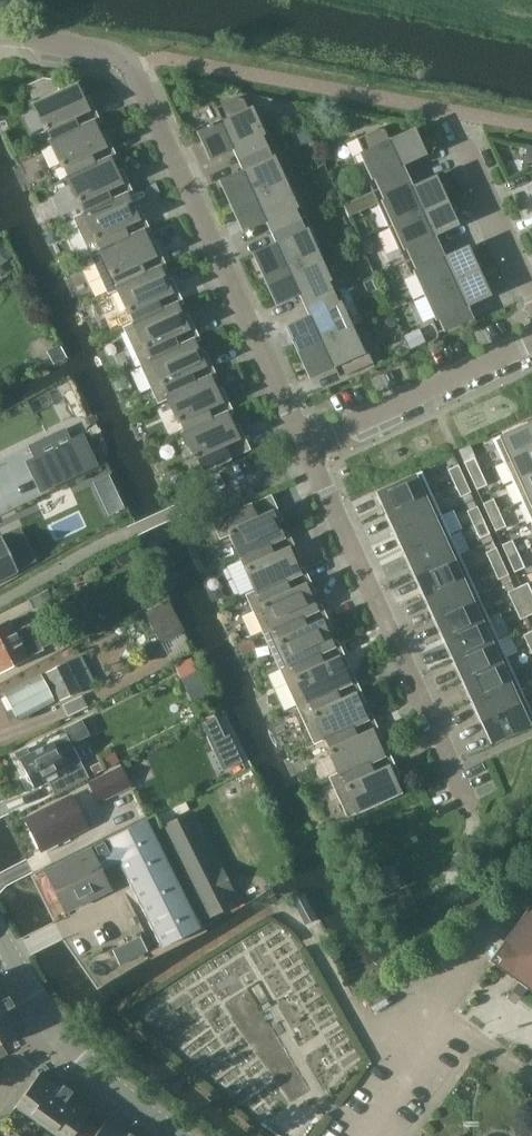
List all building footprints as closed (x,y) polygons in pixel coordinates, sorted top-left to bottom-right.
[(50,142),(99,120),(90,102),(85,104),(77,85),(59,93),(54,82),(43,79),(28,86),(36,104),(33,105),(45,131),(47,129),(51,138),(46,140),(48,143),(50,142)] [(234,148),(239,159),(273,144),(255,106),(248,110),(243,99),(237,98),(215,108),(222,122),(198,133),(210,159),(234,148)] [(301,113),(290,118),(296,131),(307,127),(301,113)] [(99,121),(99,120),(50,142),(61,167),(64,166),(69,177),(66,178),(67,179),(115,157),(107,138),(102,140),(94,124),(99,121)] [(307,129),(292,136),(297,148),(312,141),(307,129)] [(366,178),(372,192),(406,177),(401,165),(424,154),(413,130),(389,140),(385,130),(379,129),(357,139),(363,153),(360,154),(371,176),(366,178)] [(289,180),(273,144),(239,159),(244,170),(220,181),(232,206),(289,180)] [(415,181),(432,174),(424,155),(407,162),(415,181)] [(116,158),(115,157),(67,179),(78,203),(81,202),(86,213),(75,218),(75,219),(132,193),(123,174),(118,177),(111,160),(116,158)] [(411,188),(406,177),(372,192),(388,227),(446,201),(435,177),(411,188)] [(306,217),(289,180),(232,206),(243,232),(267,221),(272,232),(306,217)] [(132,194),(132,193),(75,219),(92,256),(148,230),(140,211),(135,213),(127,196),(132,194)] [(457,225),(446,201),(388,227),(404,262),(438,247),(433,236),(457,225)] [(322,253),(306,217),(272,232),(277,243),(253,254),(265,279),(322,253)] [(350,225),(341,231),(346,240),(356,235),(350,225)] [(149,231),(148,230),(92,256),(108,292),(165,266),(157,247),(152,250),(144,233),(149,231)] [(0,242),(0,265),(14,252),(3,239),(0,242)] [(443,258),(438,247),(404,262),(410,276),(415,274),(425,295),(478,271),(467,247),(443,258)] [(323,254),(322,253),(265,279),(276,304),(300,294),(305,305),(339,289),(333,275),(328,278),(318,256),(323,254)] [(166,267),(165,266),(108,292),(109,293),(117,289),(128,313),(130,312),(135,323),(124,328),(125,329),(182,303),(173,284),(168,286),(161,269),(166,267)] [(489,295),(478,271),(425,295),(435,317),(430,319),(437,334),(471,318),(465,306),(489,295)] [(345,303),(339,289),(305,305),(311,316),(287,327),(298,352),(351,328),(340,305),(345,303)] [(182,303),(125,329),(142,365),(198,339),(190,320),(185,322),(177,306),(182,303)] [(389,311),(377,317),(384,330),(396,324),(389,311)] [(361,351),(351,328),(298,352),(310,377),(333,366),(339,378),(373,363),(366,349),(361,351)] [(419,328),(403,335),(410,349),(425,342),(419,328)] [(199,340),(198,339),(142,365),(158,401),(215,375),(206,357),(202,359),(194,342),(199,340)] [(59,345),(47,351),(54,364),(66,358),(59,345)] [(216,376),(215,375),(158,401),(159,402),(167,398),(178,422),(180,421),(185,432),(183,433),(183,434),(232,412),(223,393),(218,395),(211,378),(216,376)] [(232,413),(232,412),(183,434),(194,459),(197,457),(203,470),(249,449),(240,429),(235,432),(227,415),(232,413)] [(503,461),(531,448),(531,422),(493,439),(503,461)] [(78,437),(9,471),(22,497),(90,463),(78,437)] [(470,445),(458,450),(464,462),(474,458),(476,457),(470,445)] [(503,461),(513,482),(531,473),(531,448),(503,461)] [(474,458),(464,462),(470,476),(480,471),(474,458)] [(464,479),(458,465),(448,470),(454,483),(464,479)] [(487,485),(480,471),(470,476),(477,490),(487,485)] [(387,514),(431,494),(422,472),(377,493),(387,514)] [(513,482),(522,502),(531,498),(531,473),(513,482)] [(471,492),(464,479),(454,483),(460,497),(471,492)] [(396,535),(441,514),(431,494),(387,514),(396,535)] [(229,534),(239,556),(288,534),(287,533),(282,535),(275,518),(279,516),(270,497),(213,523),(220,538),(229,534)] [(522,502),(531,523),(531,498),(522,502)] [(493,499),(483,504),(489,517),(499,513),(493,499)] [(483,520),(477,507),(467,511),(473,525),(483,520)] [(506,526),(499,513),(489,517),(495,531),(506,526)] [(406,555),(450,535),(441,514),(396,535),(406,555)] [(489,534),(483,520),(473,525),(479,538),(489,534)] [(296,553),(288,534),(239,556),(239,557),(242,556),(247,567),(244,568),(255,591),(247,595),(247,596),(304,570),(304,569),(299,572),(291,555),(296,553)] [(415,576),(460,556),(450,535),(406,555),(415,576)] [(18,572),(1,536),(0,536),(0,580),(18,572)] [(512,540),(502,545),(508,559),(518,554),(512,540)] [(502,561),(496,548),(486,552),(492,566),(502,561)] [(524,568),(518,554),(508,559),(514,572),(524,568)] [(425,597),(469,576),(460,556),(415,576),(425,597)] [(508,575),(502,561),(492,566),(498,580),(508,575)] [(313,589),(304,570),(247,596),(264,633),(321,607),(321,606),(316,608),(308,591),(313,589)] [(434,617),(479,597),(469,576),(425,597),(434,617)] [(521,586),(518,588),(524,601),(531,598),(531,592),(528,583),(521,586)] [(524,601),(518,588),(508,592),(514,606),(524,601)] [(444,638),(488,618),(479,597),(434,617),(444,638)] [(524,601),(530,615),(531,614),(531,598),(524,601)] [(168,599),(145,611),(161,642),(184,630),(168,599)] [(530,615),(524,601),(514,606),(520,620),(530,615)] [(330,625),(321,607),(264,633),(280,669),(338,643),(337,642),(332,644),(325,628),(330,625)] [(59,641),(47,616),(13,633),(8,623),(0,627),(0,673),(44,651),(43,648),(59,641)] [(453,659),(498,638),(488,618),(444,638),(453,659)] [(530,649),(531,648),(531,631),(524,635),(530,649)] [(252,638),(239,644),(243,654),(256,648),(252,638)] [(463,679),(507,659),(498,638),(453,659),(463,679)] [(346,662),(338,643),(280,669),(297,706),(354,680),(354,679),(349,681),(341,664),(346,662)] [(191,657),(175,664),(180,678),(197,670),(191,657)] [(472,700),(517,680),(507,659),(463,679),(472,700)] [(16,720),(59,699),(60,701),(80,691),(66,663),(4,694),(16,720)] [(197,672),(181,679),(191,702),(207,695),(197,672)] [(363,698),(354,680),(297,706),(314,742),(371,716),(371,715),(366,717),(358,701),(363,698)] [(481,721),(526,700),(517,680),(472,700),(481,721)] [(65,700),(68,711),(88,705),(84,694),(65,700)] [(526,700),(481,721),(491,742),(531,724),(531,713),(526,700)] [(380,735),(371,716),(314,742),(314,743),(325,738),(330,749),(328,750),(339,774),(330,778),(388,752),(387,751),(382,754),(375,737),(380,735)] [(215,717),(201,723),(210,743),(224,736),(215,717)] [(27,749),(17,754),(28,775),(29,781),(33,785),(34,787),(49,780),(55,793),(88,777),(71,744),(89,735),(81,719),(63,729),(67,737),(30,755),(27,749)] [(113,749),(102,755),(108,767),(119,761),(113,749)] [(396,771),(388,752),(330,778),(348,816),(400,792),(391,773),(396,771)] [(99,763),(91,767),(94,774),(103,770),(99,763)] [(121,767),(88,783),(98,803),(130,787),(121,767)] [(72,798),(26,821),(41,851),(87,828),(72,798)] [(163,828),(206,916),(234,902),(191,814),(163,828)] [(110,839),(45,871),(65,912),(110,890),(100,871),(118,862),(161,948),(200,928),(146,819),(109,837),(110,839)] [(391,891),(403,886),(394,866),(382,872),(391,891)] [(305,895),(294,900),(304,921),(315,915),(305,895)] [(489,961),(517,982),(510,991),(519,998),(526,989),(531,993),(531,903),(489,961)] [(140,936),(122,945),(129,960),(148,952),(140,936)] [(8,1004),(0,1008),(0,1058),(7,1054),(1,1044),(23,1032),(8,1004)] [(40,1075),(39,1074),(16,1106),(57,1135),(125,1135),(105,1122),(99,1131),(84,1120),(91,1111),(40,1075)]
